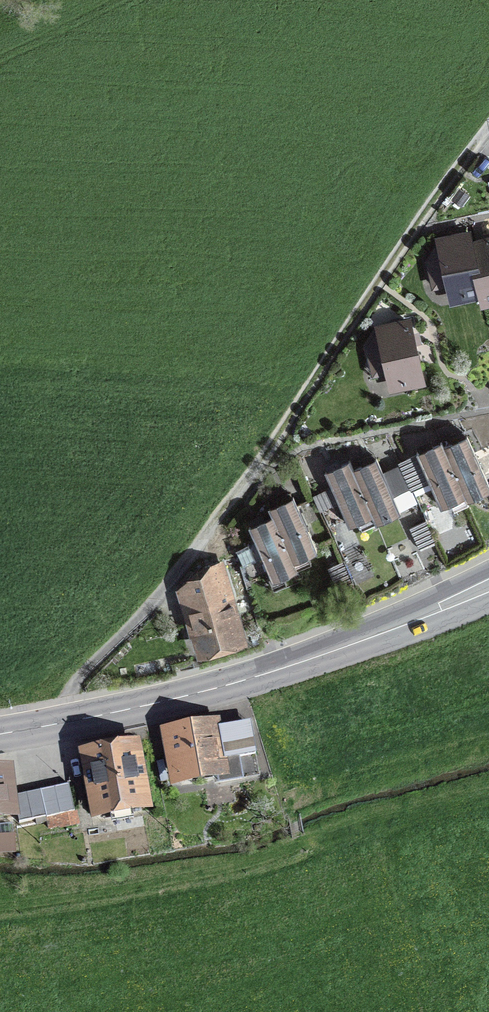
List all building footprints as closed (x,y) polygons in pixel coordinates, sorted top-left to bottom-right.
[(482,298),(470,246),(468,235),(436,241),(450,305),(482,298)] [(482,298),(484,310),(488,309),(488,242),(470,246),(482,298)] [(411,326),(377,333),(389,391),(424,384),(411,326)] [(441,445),(462,491),(464,497),(488,487),(465,435),(441,445)] [(462,491),(441,445),(439,440),(413,451),(436,503),(462,491)] [(351,467),(371,512),(374,519),(397,509),(374,457),(351,467)] [(371,512),(351,467),(347,458),(321,470),(344,523),(371,512)] [(274,516),(289,557),(314,548),(295,493),(270,502),(274,516)] [(289,557),(274,516),(249,525),(266,574),(292,565),(289,557)] [(426,519),(411,527),(420,546),(435,539),(426,519)] [(345,560),(329,566),(337,585),(352,579),(345,560)] [(222,563),(185,574),(173,590),(191,652),(244,637),(222,563)] [(253,717),(163,731),(172,785),(262,771),(253,717)] [(137,737),(76,747),(87,817),(149,806),(137,737)] [(12,813),(5,767),(0,767),(0,815),(12,813)] [(40,788),(46,816),(73,810),(68,782),(40,788)] [(27,791),(32,819),(46,816),(40,788),(27,791)] [(32,819),(27,791),(14,793),(20,821),(32,819)]
